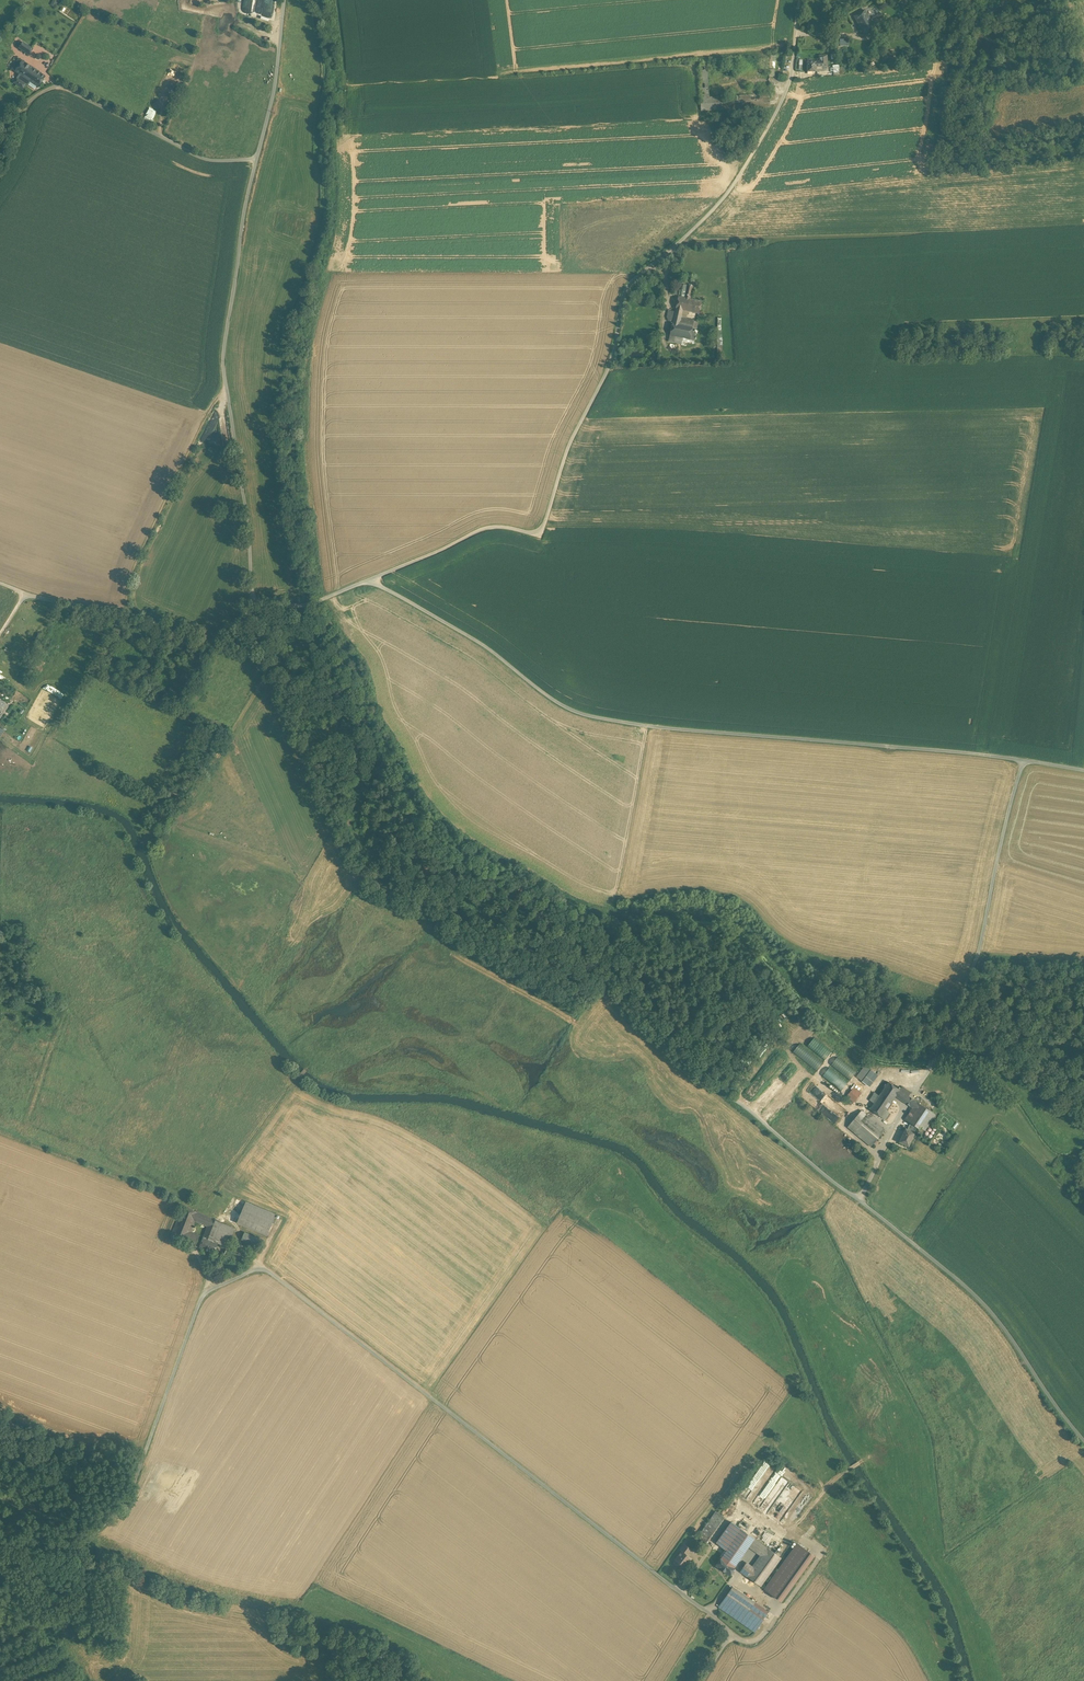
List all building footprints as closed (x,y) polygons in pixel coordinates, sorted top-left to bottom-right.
[(253,0),(244,0),(243,8),(252,9),(253,0)] [(870,20),(865,11),(855,16),(865,35),(875,30),(870,20)] [(920,35),(913,36),(914,56),(921,55),(920,35)] [(848,39),(840,40),(841,47),(849,46),(848,39)] [(33,49),(22,42),(18,48),(29,55),(33,49)] [(827,55),(819,55),(819,62),(819,67),(821,67),(828,66),(827,55)] [(14,71),(22,61),(18,59),(11,69),(14,71)] [(22,61),(14,71),(19,74),(30,82),(38,87),(45,76),(22,61)] [(819,62),(807,62),(807,72),(816,72),(816,69),(816,67),(819,67),(819,62)] [(175,94),(183,74),(169,69),(161,88),(175,94)] [(16,78),(26,84),(28,86),(30,82),(19,74),(17,78),(16,78)] [(26,84),(16,78),(13,83),(23,89),(26,84)] [(681,296),(679,296),(674,315),(682,317),(683,309),(687,310),(690,298),(685,297),(681,296)] [(702,301),(690,298),(687,310),(700,313),(702,301)] [(678,322),(673,321),(670,334),(684,337),(691,339),(692,331),(693,327),(693,325),(689,324),(678,322)] [(684,337),(670,334),(669,340),(683,343),(684,337)] [(222,433),(228,432),(226,417),(219,418),(222,433)] [(58,692),(59,691),(47,684),(44,689),(60,698),(62,694),(58,692)] [(175,796),(172,799),(171,798),(168,801),(173,805),(174,803),(176,804),(177,803),(175,802),(178,798),(175,796)] [(817,1042),(820,1039),(810,1027),(807,1030),(817,1042)] [(817,1071),(823,1063),(800,1045),(794,1052),(817,1071)] [(871,1070),(865,1065),(857,1076),(862,1081),(871,1070)] [(823,1077),(838,1089),(847,1079),(831,1066),(823,1077)] [(870,1109),(882,1117),(886,1110),(893,1101),(896,1096),(900,1090),(889,1082),(885,1088),(870,1109)] [(880,1085),(866,1106),(870,1109),(885,1088),(880,1085)] [(814,1106),(819,1100),(836,1114),(838,1112),(834,1109),(838,1103),(816,1086),(805,1099),(814,1106)] [(862,1093),(854,1086),(846,1096),(854,1102),(862,1093)] [(902,1086),(900,1090),(911,1097),(913,1093),(902,1086)] [(911,1097),(900,1090),(896,1096),(906,1103),(911,1097)] [(912,1098),(911,1097),(906,1103),(908,1104),(913,1107),(906,1118),(911,1122),(917,1126),(919,1127),(920,1126),(925,1130),(936,1114),(912,1098)] [(899,1105),(893,1101),(886,1110),(890,1113),(892,1115),(897,1114),(900,1109),(899,1105)] [(885,1130),(861,1110),(848,1127),(871,1146),(885,1130)] [(886,1110),(882,1117),(885,1119),(890,1113),(886,1110)] [(908,1129),(915,1132),(917,1126),(911,1122),(908,1129)] [(915,1132),(908,1129),(906,1128),(900,1141),(909,1145),(915,1132)] [(276,1214),(246,1202),(237,1223),(267,1236),(276,1214)] [(184,1206),(171,1236),(187,1242),(191,1232),(195,1221),(194,1220),(198,1212),(184,1206)] [(208,1217),(198,1212),(194,1220),(195,1221),(205,1225),(208,1217)] [(235,1228),(208,1217),(205,1225),(209,1226),(206,1234),(217,1238),(215,1241),(219,1243),(228,1247),(235,1228)] [(200,1235),(191,1232),(187,1242),(195,1245),(198,1239),(200,1235)] [(258,1238),(245,1232),(241,1240),(255,1245),(258,1238)] [(217,1238),(206,1234),(204,1237),(204,1236),(202,1240),(200,1247),(215,1253),(219,1243),(215,1241),(217,1238)] [(244,1256),(226,1250),(224,1256),(241,1263),(244,1256)] [(777,1498),(767,1514),(780,1523),(801,1490),(782,1478),(773,1492),(776,1494),(774,1497),(777,1498)] [(734,1510),(731,1507),(727,1505),(723,1508),(722,1512),(724,1516),(728,1517),(732,1515),(734,1510)] [(716,1512),(698,1537),(706,1543),(724,1517),(716,1512)] [(732,1522),(717,1543),(721,1546),(725,1540),(736,1525),(732,1522)] [(736,1525),(725,1540),(731,1544),(741,1529),(736,1525)] [(726,1550),(726,1551),(739,1560),(746,1551),(751,1543),(755,1538),(741,1529),(731,1544),(726,1550)] [(762,1544),(755,1538),(751,1543),(758,1548),(762,1544)] [(725,1540),(721,1546),(726,1550),(731,1544),(725,1540)] [(746,1551),(756,1558),(759,1554),(760,1553),(756,1551),(758,1548),(751,1543),(746,1551)] [(684,1544),(680,1550),(682,1551),(684,1553),(685,1551),(689,1552),(691,1549),(684,1544)] [(758,1548),(756,1551),(760,1553),(765,1546),(762,1544),(758,1548)] [(797,1544),(765,1589),(781,1601),(814,1555),(797,1544)] [(760,1553),(759,1554),(763,1557),(769,1549),(765,1546),(760,1553)] [(756,1562),(752,1567),(751,1566),(746,1575),(760,1585),(780,1557),(769,1549),(763,1557),(758,1563),(756,1562)] [(691,1558),(684,1553),(682,1551),(675,1560),(674,1561),(674,1563),(676,1565),(678,1564),(679,1563),(683,1566),(687,1562),(688,1563),(691,1558)] [(739,1560),(726,1551),(716,1565),(730,1575),(736,1567),(735,1566),(739,1560)] [(763,1557),(759,1554),(756,1558),(754,1561),(756,1562),(758,1563),(763,1557)] [(748,1561),(740,1571),(746,1575),(751,1566),(749,1565),(751,1563),(748,1561)] [(755,1602),(732,1586),(727,1595),(749,1610),(755,1602)] [(749,1610),(727,1595),(719,1606),(755,1631),(763,1620),(749,1610)] [(769,1611),(755,1602),(749,1610),(763,1620),(769,1611)]
